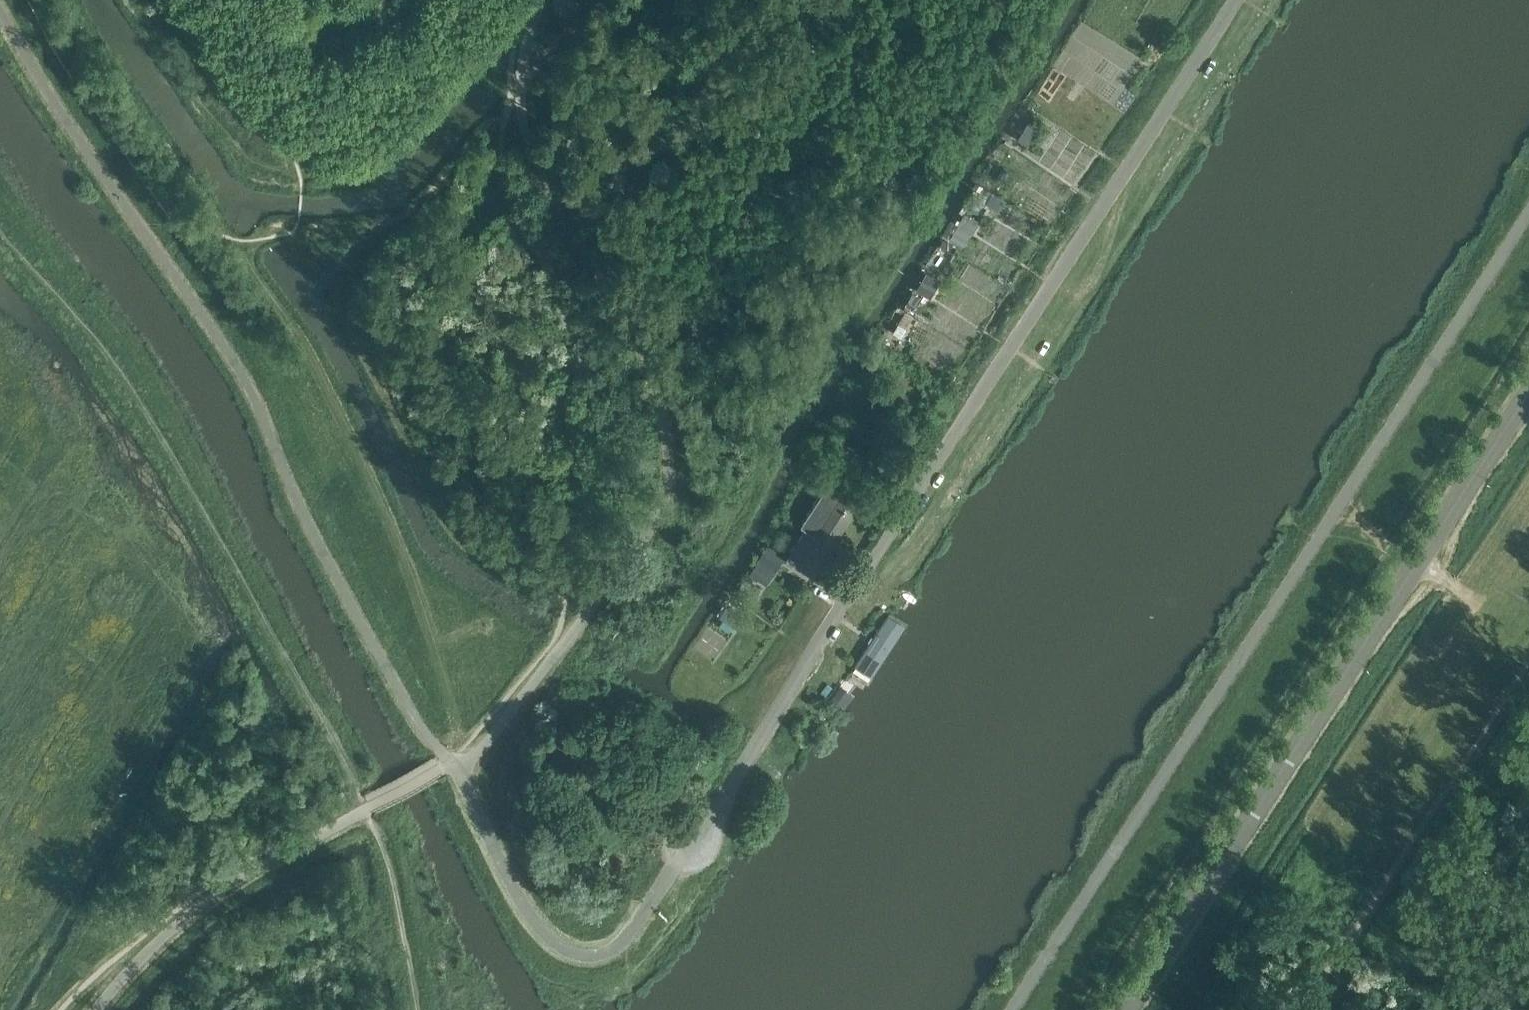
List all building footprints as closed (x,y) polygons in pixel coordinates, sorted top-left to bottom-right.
[(958,224),(952,220),(944,233),(950,237),(949,238),(963,246),(978,220),(965,212),(958,224)] [(929,271),(925,279),(932,283),(936,276),(929,271)] [(821,443),(827,431),(818,427),(812,438),(821,443)] [(839,492),(827,484),(801,524),(833,545),(861,502),(842,489),(839,492)] [(833,545),(801,524),(798,522),(781,547),(817,570),(833,545)] [(782,559),(767,549),(759,559),(775,570),(782,559)] [(735,586),(753,599),(762,588),(743,574),(735,586)] [(727,606),(720,615),(724,618),(733,625),(737,627),(744,617),(727,606)] [(868,687),(908,626),(889,610),(850,670),(868,687)] [(843,695),(838,692),(833,701),(837,704),(845,709),(851,700),(843,695)]
